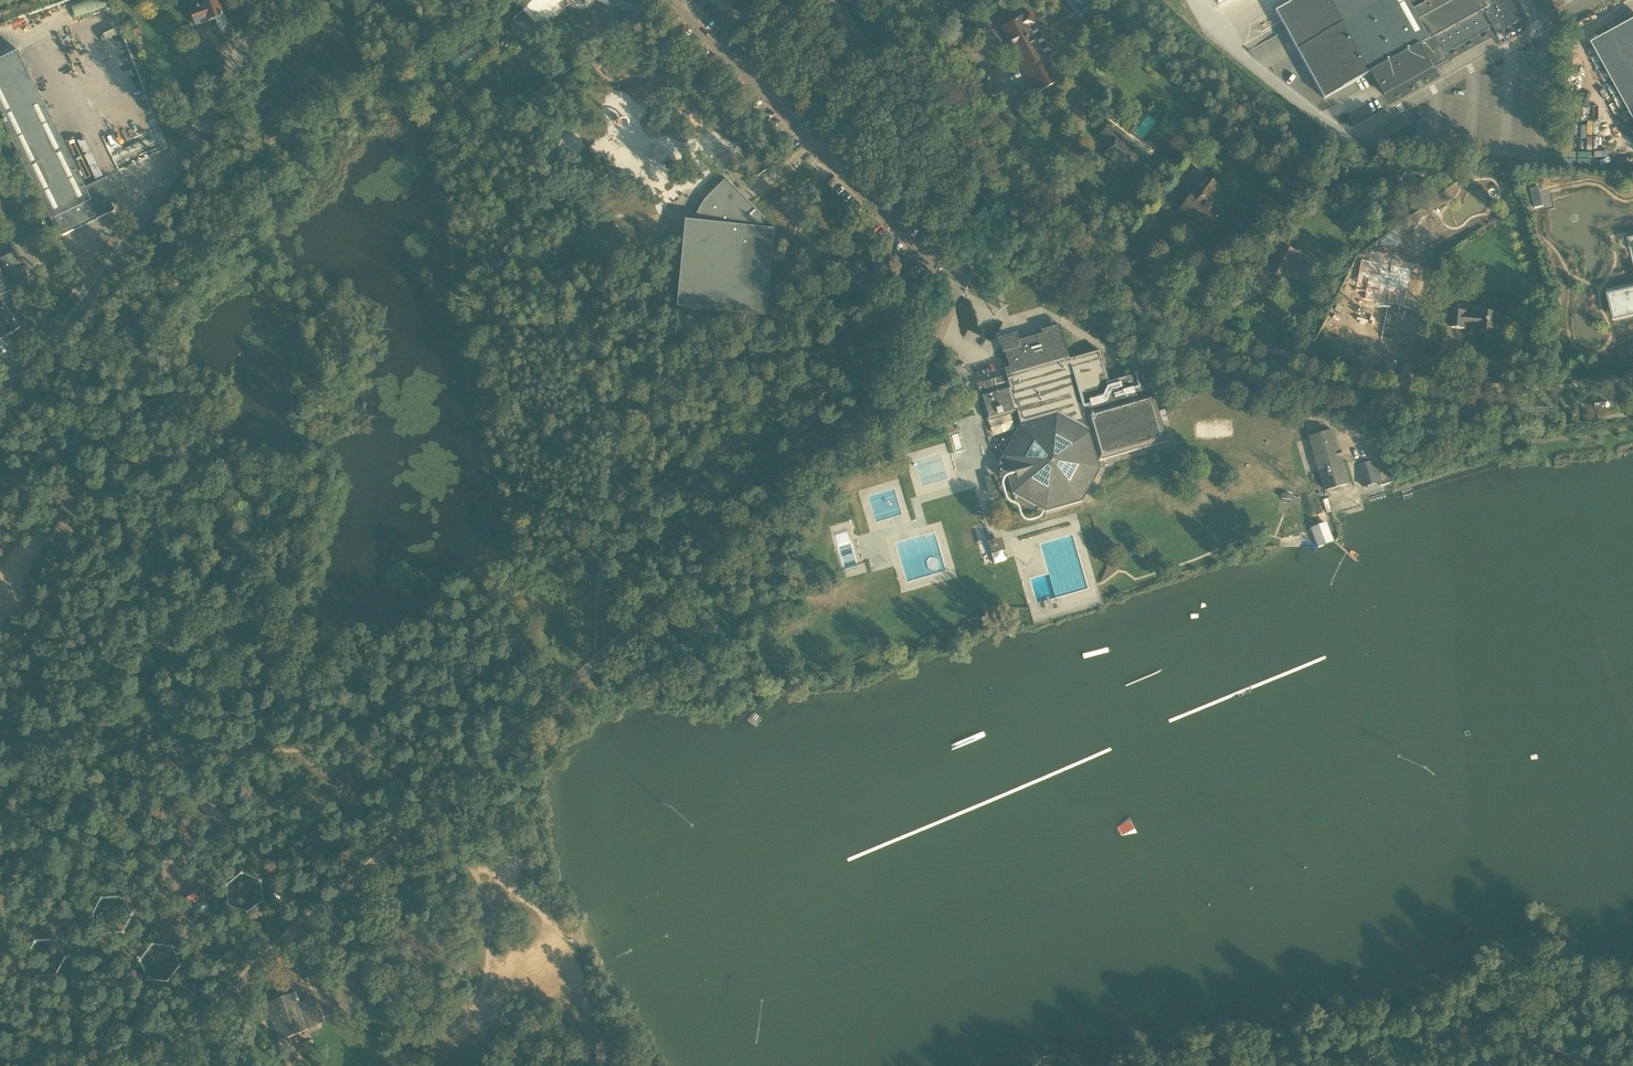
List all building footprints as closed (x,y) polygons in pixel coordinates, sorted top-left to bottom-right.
[(74,16),(104,9),(102,0),(86,0),(71,3),(74,16)] [(217,0),(216,0),(190,9),(196,25),(209,20),(209,21),(223,16),(217,0)] [(531,2),(530,2),(531,3),(522,10),(523,11),(525,9),(527,11),(536,21),(538,23),(535,25),(536,25),(544,18),(548,22),(546,23),(547,24),(571,2),(575,6),(580,7),(585,6),(590,4),(593,0),(534,0),(531,2)] [(1275,10),(1324,98),(1372,72),(1385,96),(1434,69),(1435,68),(1434,68),(1449,60),(1445,54),(1493,27),(1497,34),(1522,20),(1511,0),(1294,0),(1275,10)] [(1016,19),(1014,20),(1014,21),(1003,27),(1018,53),(1014,55),(1022,70),(1045,58),(1028,28),(1036,23),(1030,12),(1017,20),(1016,19)] [(1593,43),(1632,116),(1632,21),(1593,43)] [(1157,55),(1163,61),(1169,56),(1163,50),(1157,55)] [(0,60),(0,116),(51,220),(55,219),(63,236),(115,210),(112,203),(119,200),(116,195),(115,196),(106,178),(85,188),(19,51),(0,60)] [(1037,68),(1048,86),(1059,80),(1049,62),(1037,68)] [(510,71),(497,73),(498,81),(511,80),(510,71)] [(1211,134),(1222,120),(1214,113),(1202,128),(1211,134)] [(1112,146),(1105,155),(1128,172),(1141,155),(1121,140),(1125,134),(1108,121),(1097,136),(1108,143),(1112,146)] [(1445,166),(1433,169),(1436,180),(1447,177),(1447,176),(1446,167),(1445,166)] [(1193,192),(1179,211),(1190,219),(1191,217),(1199,223),(1198,224),(1207,232),(1221,213),(1206,201),(1218,185),(1206,176),(1194,192),(1193,192)] [(698,211),(694,220),(685,219),(677,308),(766,316),(774,228),(763,227),(764,218),(765,218),(749,202),(748,203),(740,196),(742,195),(725,177),(724,177),(725,178),(709,194),(703,202),(698,211)] [(1538,186),(1530,188),(1532,195),(1540,193),(1539,190),(1538,186)] [(1298,254),(1280,245),(1267,271),(1285,280),(1287,275),(1303,283),(1312,264),(1296,256),(1298,254)] [(0,261),(0,268),(11,291),(31,281),(16,253),(0,261)] [(1355,290),(1354,292),(1355,293),(1356,292),(1366,295),(1363,302),(1375,306),(1374,308),(1385,312),(1386,310),(1394,312),(1395,309),(1401,311),(1405,299),(1398,296),(1402,285),(1384,279),(1387,269),(1364,261),(1357,285),(1358,285),(1356,291),(1355,290)] [(11,291),(0,268),(0,296),(11,291)] [(1615,316),(1632,312),(1632,290),(1610,296),(1615,316)] [(6,335),(7,336),(20,328),(4,303),(0,306),(0,325),(6,335)] [(1475,328),(1476,328),(1476,327),(1480,327),(1480,331),(1484,331),(1484,333),(1492,334),(1492,332),(1496,332),(1496,325),(1505,325),(1506,316),(1497,315),(1497,312),(1481,311),(1481,314),(1466,313),(1466,311),(1453,310),(1452,328),(1465,329),(1465,326),(1470,326),(1470,327),(1471,327),(1471,325),(1475,325),(1475,328)] [(1070,359),(1061,327),(1060,324),(1041,330),(1043,330),(1044,333),(1016,341),(1017,347),(1005,350),(1009,367),(1004,368),(1006,375),(977,383),(980,394),(979,394),(987,421),(1022,411),(1026,422),(1020,423),(1002,457),(1004,464),(996,467),(999,477),(1007,475),(1015,501),(1036,512),(1038,508),(1043,510),(1046,512),(1082,501),(1101,468),(1099,461),(1167,441),(1162,423),(1168,421),(1165,408),(1158,410),(1153,393),(1136,398),(1130,376),(1109,382),(1100,350),(1070,359)] [(989,351),(994,341),(967,328),(963,338),(989,351)] [(1158,392),(1150,367),(1132,372),(1132,375),(1130,376),(1136,398),(1153,393),(1158,392)] [(1310,436),(1323,484),(1325,490),(1348,484),(1340,457),(1341,457),(1340,456),(1338,452),(1339,452),(1339,451),(1338,451),(1332,430),(1310,436)] [(1356,465),(1362,485),(1379,480),(1380,484),(1393,481),(1392,476),(1385,456),(1356,465)] [(1318,549),(1326,547),(1334,543),(1326,524),(1310,529),(1318,549)] [(209,908),(203,900),(190,909),(197,918),(209,908)] [(322,978),(318,968),(304,973),(308,983),(322,978)] [(265,1004),(279,1041),(308,1030),(293,993),(265,1004)]
